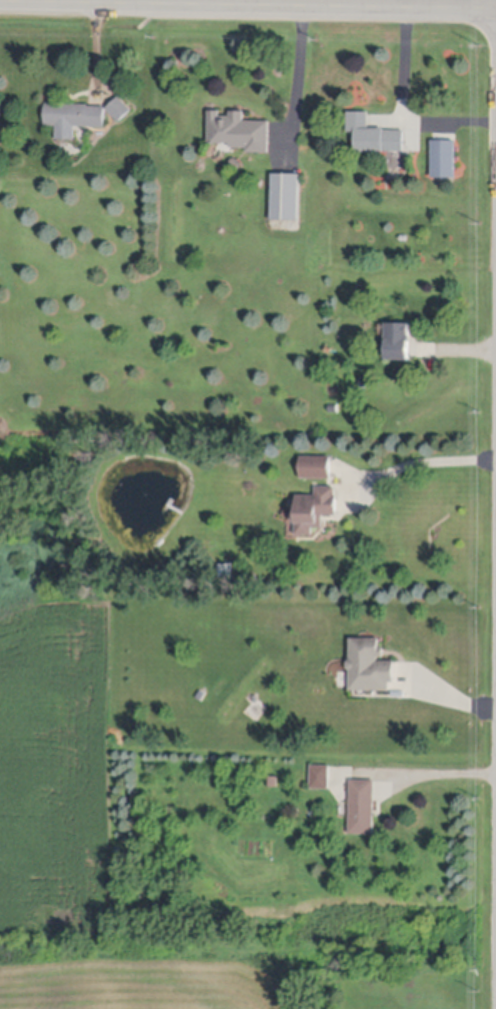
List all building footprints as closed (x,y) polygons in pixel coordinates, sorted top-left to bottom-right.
[(107,106),(119,94),(132,107),(119,119),(107,106)] [(46,122),(47,100),(89,101),(89,103),(106,104),(106,124),(76,123),(76,137),(57,136),(57,122),(46,122)] [(209,139),(209,107),(221,107),(221,112),(231,113),(231,108),(245,108),(245,118),(270,118),(270,149),(247,149),(247,145),(231,145),(231,140),(209,139)] [(348,129),(348,108),(369,109),(369,124),(385,125),(385,127),(405,127),(405,149),(385,149),(385,148),(356,147),(357,129),(348,129)] [(432,137),(456,137),(456,175),(432,175),(432,137)] [(237,167),(231,161),(231,159),(233,156),(236,156),(243,161),(242,164),(240,167),(237,167)] [(273,170),(300,171),(299,217),(272,217),(273,170)] [(387,334),(387,320),(411,320),(411,331),(411,338),(410,338),(410,356),(388,355),(388,334),(387,334)] [(302,454),(332,454),(332,476),(302,476),(302,454)] [(296,532),(296,519),(294,517),(295,513),(297,511),(297,493),(316,493),(317,484),(337,484),(336,493),(338,493),(337,513),(324,513),(324,526),(314,526),(314,533),(296,532)] [(219,564),(234,564),(234,577),(219,577),(219,564)] [(351,688),(351,669),(348,667),(347,660),(351,657),(351,636),(380,636),(380,646),(384,646),(384,655),(379,655),(379,660),(395,660),(395,680),(391,680),(391,689),(351,688)] [(197,696),(201,689),(207,693),(203,700),(197,696)] [(312,764),(330,764),(330,787),(312,787),(312,764)] [(270,775),(278,775),(278,785),(270,785),(270,775)] [(351,778),(376,779),(375,833),(350,833),(351,778)]
